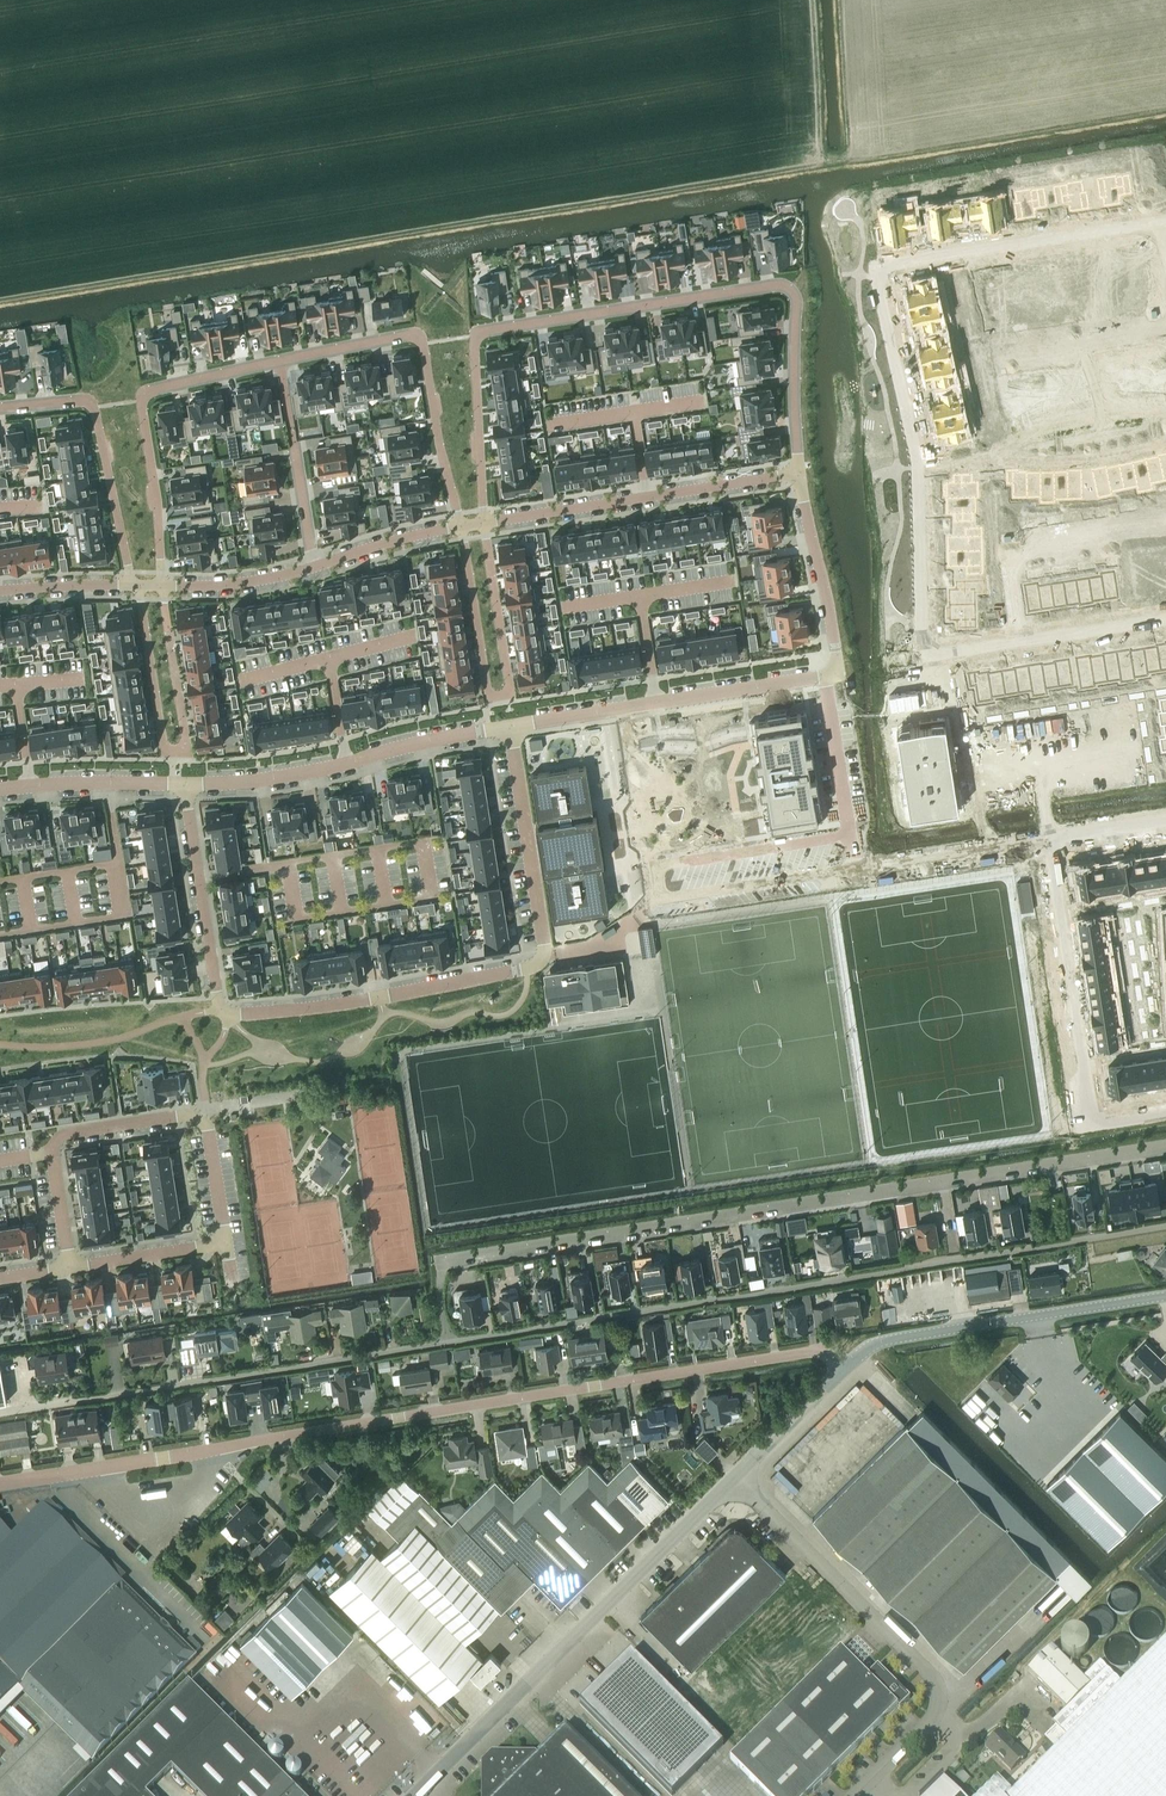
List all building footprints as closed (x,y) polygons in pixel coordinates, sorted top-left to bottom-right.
[(1116,176),(1097,179),(1100,198),(1103,198),(1104,206),(1120,204),(1119,196),(1132,194),(1129,175),(1116,177),(1116,176)] [(1066,185),(1053,187),(1057,205),(1069,203),(1070,211),(1089,208),(1086,191),(1084,192),(1082,180),(1066,183),(1066,185)] [(1017,203),(1014,203),(1016,220),(1035,216),(1034,209),(1046,207),(1043,188),(1031,190),(1031,189),(1015,191),(1017,203)] [(946,202),(930,205),(932,216),(929,217),(931,233),(950,230),(949,222),(962,220),(958,202),(946,204),(946,202)] [(901,209),(885,212),(887,226),(880,227),(883,241),(905,237),(904,230),(917,227),(914,209),(902,211),(901,209)] [(759,219),(746,221),(747,229),(760,227),(759,219)] [(768,229),(754,231),(757,252),(767,250),(768,255),(770,255),(771,259),(772,265),(777,264),(793,261),(791,247),(786,248),(784,234),(769,236),(768,229)] [(731,237),(717,239),(718,245),(722,275),(735,273),(735,271),(737,270),(735,259),(735,255),(743,254),(740,234),(731,235),(731,237)] [(703,240),(694,241),(697,261),(705,260),(706,264),(708,275),(710,275),(710,277),(722,275),(718,245),(704,247),(703,240)] [(673,248),(659,251),(659,254),(664,284),(677,282),(677,280),(679,280),(677,268),(677,265),(685,263),(682,243),(673,244),(673,248)] [(650,248),(635,250),(639,271),(647,269),(648,273),(649,284),(652,284),(652,286),(664,284),(659,254),(651,256),(650,248)] [(1132,250),(1122,252),(1126,280),(1149,276),(1147,259),(1139,260),(1137,251),(1132,252),(1132,250)] [(615,258),(601,261),(606,293),(619,291),(619,289),(621,289),(619,278),(618,274),(627,273),(624,252),(614,254),(615,258)] [(1108,265),(1100,266),(1103,283),(1126,280),(1122,252),(1111,253),(1112,255),(1107,256),(1108,265)] [(587,258),(577,260),(580,280),(589,279),(589,282),(591,293),(593,293),(594,295),(606,293),(601,261),(587,263),(587,258)] [(1071,260),(1061,261),(1065,289),(1088,285),(1085,268),(1078,270),(1076,261),(1071,262),(1071,260)] [(556,265),(543,267),(548,302),(561,300),(561,298),(563,298),(561,287),(560,283),(569,282),(565,261),(556,263),(556,265)] [(1047,275),(1039,276),(1042,293),(1065,289),(1061,261),(1050,263),(1051,265),(1045,266),(1047,275)] [(528,267),(519,269),(522,289),(531,288),(531,291),(533,303),(535,302),(535,304),(548,302),(543,267),(529,269),(528,267)] [(1009,269),(999,271),(1003,299),(1027,295),(1024,278),(1016,279),(1015,271),(1010,271),(1009,269)] [(479,296),(475,297),(477,312),(493,309),(498,308),(497,302),(497,298),(499,298),(498,293),(508,291),(505,270),(491,272),(492,280),(477,283),(479,296)] [(985,284),(978,285),(980,302),(1003,299),(999,271),(989,273),(989,275),(984,275),(985,284)] [(916,289),(908,291),(911,307),(936,301),(931,278),(915,282),(916,289)] [(370,299),(368,285),(358,287),(361,300),(370,299)] [(329,298),(329,300),(334,330),(347,328),(347,326),(349,326),(347,314),(356,313),(352,289),(343,291),(343,295),(329,298)] [(322,332),(334,330),(329,300),(316,303),(315,295),(306,296),(309,320),(318,319),(320,330),(322,330),(322,332)] [(392,319),(392,317),(404,315),(401,298),(389,300),(389,298),(381,299),(382,301),(373,302),(375,319),(385,318),(386,320),(392,319)] [(272,312),(277,341),(290,339),(289,337),(291,337),(290,326),(298,325),(294,300),(285,302),(286,310),(272,312)] [(911,309),(909,309),(911,320),(914,319),(914,322),(923,320),(925,328),(942,324),(936,301),(911,307),(911,309)] [(264,341),(264,343),(277,341),(272,312),(258,314),(257,306),(248,308),(252,332),(260,330),(262,342),(264,341)] [(752,309),(737,312),(740,326),(738,326),(739,335),(739,336),(752,334),(760,332),(759,324),(763,324),(763,323),(777,321),(776,312),(773,313),(772,306),(760,308),(760,306),(752,307),(752,309)] [(228,320),(215,322),(220,354),(232,352),(232,350),(234,350),(232,339),(240,337),(237,313),(227,315),(228,320)] [(713,315),(706,316),(710,339),(717,338),(713,315)] [(678,318),(677,318),(677,320),(678,320),(683,349),(698,347),(699,354),(707,353),(704,332),(697,333),(696,329),(694,317),(687,318),(687,316),(678,318)] [(202,343),(204,354),(206,354),(207,356),(220,354),(215,322),(200,324),(199,319),(190,321),(194,345),(202,343)] [(663,338),(656,340),(659,361),(668,359),(667,354),(683,352),(683,349),(678,320),(677,320),(670,321),(670,319),(661,320),(663,334),(663,338)] [(631,325),(620,327),(620,329),(626,361),(626,364),(642,361),(642,363),(651,362),(648,341),(640,342),(640,338),(639,338),(637,326),(631,327),(631,325)] [(150,352),(146,353),(148,368),(164,365),(169,364),(168,358),(168,354),(170,354),(169,349),(179,347),(176,326),(162,329),(163,336),(148,339),(150,352)] [(607,347),(599,349),(603,370),(612,368),(612,371),(627,369),(626,364),(626,361),(620,329),(613,330),(613,328),(604,329),(607,343),(606,343),(607,347)] [(929,345),(920,347),(923,362),(949,356),(944,333),(927,337),(929,345)] [(574,334),(564,336),(564,338),(569,373),(585,370),(586,372),(594,371),(591,350),(584,351),(583,347),(581,335),(574,336),(574,334)] [(739,335),(731,336),(732,345),(740,344),(742,359),(742,360),(771,355),(773,355),(772,345),(770,345),(769,339),(757,340),(753,341),(752,334),(739,336),(739,335)] [(550,356),(543,358),(546,379),(555,377),(555,375),(569,373),(564,338),(557,339),(556,337),(548,338),(550,352),(550,356)] [(28,345),(32,366),(42,364),(43,370),(45,369),(47,379),(68,376),(65,361),(61,362),(59,348),(43,350),(42,343),(28,345)] [(0,352),(0,388),(13,386),(13,384),(15,384),(13,373),(22,371),(21,368),(21,367),(31,365),(29,350),(19,352),(18,347),(9,349),(9,351),(0,352)] [(499,347),(486,349),(487,360),(489,360),(490,369),(517,364),(517,365),(520,365),(518,350),(501,353),(500,351),(499,352),(499,347)] [(387,376),(388,378),(391,397),(400,396),(399,391),(414,389),(412,377),(414,377),(413,368),(410,369),(408,357),(402,358),(401,355),(393,357),(395,371),(395,375),(387,376)] [(742,359),(736,360),(736,361),(739,376),(737,376),(738,385),(753,382),(759,381),(758,374),(762,373),(776,370),(775,362),(772,362),(771,355),(742,360),(742,359)] [(949,356),(923,362),(927,377),(936,375),(937,383),(954,379),(949,356)] [(392,399),(391,397),(388,378),(381,380),(380,375),(378,364),(371,365),(371,363),(361,364),(361,366),(362,366),(367,396),(382,393),(383,401),(392,399)] [(517,364),(490,369),(491,377),(493,377),(494,382),(519,378),(519,377),(517,365),(517,364)] [(368,401),(367,396),(362,366),(361,366),(354,368),(354,365),(345,366),(347,381),(347,385),(340,386),(340,388),(343,407),(352,406),(352,404),(368,401)] [(314,374),(318,405),(334,403),(335,410),(344,409),(343,407),(340,388),(333,389),(332,385),(330,371),(321,372),(322,375),(317,376),(316,373),(314,374)] [(303,408),(318,405),(314,374),(304,375),(304,378),(298,379),(300,390),(299,390),(300,394),(292,396),(296,417),(304,415),(303,408)] [(1157,376),(1144,377),(1145,401),(1158,401),(1157,376)] [(1157,376),(1158,401),(1165,400),(1165,376),(1157,376)] [(495,387),(493,387),(494,396),(524,391),(522,377),(519,377),(519,378),(494,382),(495,387)] [(1144,377),(1131,378),(1132,402),(1145,401),(1144,377)] [(1118,378),(1104,379),(1106,405),(1120,404),(1120,403),(1119,403),(1118,378)] [(1131,378),(1118,378),(1119,403),(1120,403),(1132,402),(1131,378)] [(738,385),(731,386),(733,394),(740,393),(743,408),(743,409),(772,404),(774,404),(773,394),(771,394),(770,388),(758,390),(758,389),(754,390),(753,382),(738,385)] [(1087,383),(1074,386),(1079,410),(1078,410),(1079,411),(1093,408),(1087,383)] [(252,387),(253,389),(254,389),(258,418),(257,418),(258,424),(274,421),(274,423),(283,422),(280,401),(272,402),(272,398),(271,398),(269,386),(263,387),(263,385),(252,387)] [(1074,386),(1061,388),(1067,412),(1078,410),(1079,410),(1074,386)] [(243,421),(257,418),(258,418),(254,389),(253,389),(246,390),(245,388),(237,389),(239,403),(238,403),(239,407),(232,409),(232,412),(235,430),(244,428),(243,421)] [(933,404),(931,405),(933,416),(936,415),(936,417),(961,411),(956,388),(939,392),(941,400),(933,402),(933,404)] [(1061,388),(1049,391),(1054,415),(1067,412),(1061,388)] [(524,391),(494,396),(496,404),(497,404),(498,409),(521,405),(521,406),(526,405),(524,391)] [(1049,391),(1036,394),(1042,418),(1054,415),(1049,391)] [(1036,394),(1024,397),(1029,421),(1042,418),(1036,394)] [(236,433),(235,430),(232,412),(225,413),(224,409),(221,395),(213,396),(213,399),(206,400),(211,429),(226,427),(227,434),(236,433)] [(1024,397),(1011,400),(1016,424),(1017,424),(1029,421),(1024,397)] [(195,431),(211,429),(206,400),(206,398),(196,399),(196,401),(190,402),(191,414),(192,418),(184,420),(184,423),(185,423),(188,440),(196,439),(195,431)] [(1011,400),(998,403),(1003,428),(1018,425),(1017,424),(1016,424),(1011,400)] [(742,424),(738,425),(739,434),(760,430),(759,423),(763,422),(777,420),(776,411),(773,412),(772,404),(743,409),(743,408),(740,408),(740,410),(742,424)] [(188,444),(188,440),(185,423),(184,423),(177,424),(177,420),(176,420),(174,405),(165,407),(166,409),(159,410),(161,422),(159,423),(160,431),(162,431),(164,440),(173,438),(174,446),(188,444)] [(499,414),(497,414),(498,422),(499,423),(523,419),(521,406),(521,405),(498,409),(499,414)] [(961,411),(936,417),(939,432),(948,430),(950,438),(967,434),(961,411)] [(57,426),(59,440),(81,436),(83,436),(82,427),(83,427),(82,417),(68,419),(69,423),(68,423),(68,424),(57,426)] [(498,422),(494,422),(495,432),(497,432),(498,437),(520,433),(520,434),(525,433),(523,419),(499,423),(498,422)] [(358,422),(346,424),(348,431),(360,429),(358,422)] [(400,424),(379,427),(381,436),(383,436),(386,449),(391,448),(391,449),(420,444),(418,431),(416,432),(416,430),(401,432),(400,424)] [(24,441),(22,429),(16,430),(15,428),(7,429),(9,443),(9,444),(9,447),(2,449),(5,465),(5,470),(14,468),(14,466),(28,464),(26,449),(28,449),(27,441),(24,441)] [(584,432),(578,432),(579,438),(585,437),(592,436),(591,430),(584,432)] [(760,430),(739,434),(740,442),(742,442),(745,457),(759,454),(760,457),(768,455),(768,453),(780,451),(779,444),(781,444),(780,435),(766,438),(765,437),(761,438),(760,430)] [(498,441),(497,442),(498,450),(522,446),(522,445),(520,434),(520,433),(498,437),(498,441)] [(315,450),(317,463),(347,458),(344,444),(352,443),(351,434),(330,437),(332,445),(317,448),(317,450),(315,450)] [(81,436),(59,440),(61,453),(61,454),(84,450),(83,445),(85,445),(83,436),(81,436)] [(710,436),(696,438),(701,465),(708,464),(708,463),(714,462),(710,436)] [(696,438),(684,440),(688,467),(701,465),(696,438)] [(684,440),(671,442),(675,468),(680,467),(680,469),(688,467),(684,440)] [(671,442),(658,444),(662,472),(670,470),(670,469),(675,468),(671,442)] [(388,464),(385,464),(387,473),(391,473),(391,472),(407,470),(406,462),(421,459),(420,457),(422,457),(420,444),(391,449),(391,448),(386,449),(388,464)] [(658,444),(645,447),(649,472),(654,471),(655,473),(662,472),(658,444)] [(522,446),(498,450),(499,459),(501,458),(502,463),(527,459),(525,445),(522,445),(522,446)] [(619,448),(620,454),(620,453),(624,478),(632,476),(632,475),(637,474),(633,446),(619,448)] [(229,449),(231,457),(239,456),(238,448),(229,449)] [(87,464),(86,455),(85,455),(84,450),(61,454),(61,453),(58,454),(61,469),(63,468),(63,467),(87,464)] [(585,484),(599,482),(594,455),(595,455),(595,452),(581,454),(581,459),(582,459),(586,482),(585,482),(585,484)] [(608,453),(595,455),(594,455),(599,482),(607,480),(606,479),(611,478),(608,455),(608,453)] [(620,454),(608,455),(611,478),(616,477),(616,479),(624,478),(620,453),(620,454)] [(257,456),(236,459),(238,468),(243,467),(245,481),(277,476),(275,463),(273,463),(273,461),(258,464),(257,456)] [(565,487),(573,486),(569,461),(570,461),(569,456),(555,458),(560,486),(565,485),(565,487)] [(349,472),(347,458),(317,463),(319,475),(321,475),(321,477),(336,475),(337,483),(358,479),(356,471),(349,472)] [(503,468),(501,469),(502,477),(529,473),(527,459),(502,463),(503,468)] [(573,486),(581,484),(581,483),(585,482),(586,482),(582,459),(581,459),(570,461),(569,461),(573,486)] [(1159,460),(1146,463),(1152,487),(1165,484),(1160,460),(1159,460)] [(1146,463),(1133,466),(1138,490),(1152,487),(1146,463)] [(65,481),(88,477),(87,472),(89,472),(87,464),(63,467),(63,468),(65,480),(65,481)] [(170,480),(172,492),(201,488),(201,487),(199,474),(207,473),(205,464),(185,467),(186,475),(171,477),(172,479),(170,480)] [(1133,466),(1120,469),(1125,493),(1138,490),(1133,466)] [(407,470),(391,472),(391,473),(393,481),(400,480),(402,494),(432,489),(430,476),(428,476),(428,474),(413,477),(411,469),(407,470)] [(1107,472),(1112,496),(1125,493),(1120,469),(1107,472)] [(1107,470),(1092,474),(1098,499),(1112,496),(1107,472),(1107,470)] [(529,473),(502,477),(504,486),(502,486),(504,497),(517,495),(517,490),(518,490),(517,489),(532,487),(529,473)] [(946,485),(943,485),(944,496),(946,496),(946,498),(972,498),(972,474),(954,475),(955,483),(946,483),(946,485)] [(1018,474),(1007,474),(1007,488),(1013,487),(1013,501),(1027,501),(1027,477),(1027,476),(1027,475),(1018,475),(1018,474)] [(1082,474),(1066,474),(1067,476),(1068,500),(1082,500),(1082,474)] [(242,496),(244,504),(264,501),(263,493),(278,491),(277,489),(279,488),(277,476),(245,481),(247,495),(242,496)] [(1027,476),(1027,477),(1027,501),(1041,501),(1040,476),(1027,476)] [(1054,476),(1040,476),(1041,501),(1054,501),(1054,476)] [(1067,476),(1054,476),(1054,501),(1068,500),(1067,476)] [(92,490),(92,489),(90,482),(89,482),(88,477),(65,481),(65,480),(60,481),(60,482),(62,496),(68,495),(68,494),(92,490)] [(323,500),(325,513),(357,508),(357,509),(360,508),(357,494),(360,493),(359,485),(338,488),(340,496),(325,498),(325,500),(323,500)] [(201,488),(172,492),(174,505),(176,505),(176,507),(191,504),(192,512),(213,509),(211,500),(209,501),(207,486),(201,487),(201,488)] [(68,494),(68,495),(70,509),(72,508),(97,504),(99,503),(96,489),(92,489),(92,490),(68,494)] [(404,503),(393,504),(396,518),(419,515),(422,514),(421,506),(432,504),(432,502),(434,501),(432,489),(402,494),(404,503)] [(972,498),(946,498),(946,514),(955,514),(956,522),(973,521),(972,498)] [(754,526),(754,527),(779,523),(783,522),(780,507),(761,510),(759,502),(742,505),(743,514),(752,513),(754,526)] [(387,503),(379,504),(383,526),(391,524),(387,503)] [(73,517),(74,521),(101,516),(99,508),(98,508),(97,504),(72,508),(73,517)] [(265,506),(244,509),(246,518),(248,518),(250,532),(256,531),(285,526),(283,513),(281,514),(281,512),(266,514),(265,506)] [(359,522),(357,509),(357,508),(325,513),(327,526),(329,526),(329,528),(341,526),(342,534),(366,530),(364,521),(359,522)] [(708,513),(712,539),(711,539),(711,542),(726,539),(721,509),(712,511),(708,511),(708,513)] [(1152,523),(1165,524),(1165,509),(1153,509),(1152,523)] [(699,514),(694,515),(698,538),(697,538),(697,541),(711,539),(712,539),(708,513),(708,511),(699,513),(699,514)] [(178,530),(176,531),(178,543),(207,539),(207,538),(206,529),(213,528),(211,515),(191,518),(192,526),(177,528),(178,530)] [(688,515),(680,516),(684,540),(697,538),(698,538),(694,515),(688,516),(688,515)] [(102,525),(101,516),(74,521),(76,533),(76,534),(101,530),(100,525),(102,525)] [(672,519),(667,519),(671,542),(684,540),(680,516),(672,517),(672,519)] [(661,519),(654,520),(654,522),(657,544),(658,551),(672,549),(671,542),(667,519),(661,520),(661,519)] [(648,521),(639,522),(641,533),(643,547),(657,544),(654,522),(654,520),(648,521)] [(621,527),(625,552),(639,550),(634,523),(625,525),(621,525),(621,527)] [(780,529),(779,523),(754,527),(754,526),(751,526),(753,541),(748,542),(749,550),(767,548),(765,540),(783,537),(782,528),(780,529)] [(1151,536),(1165,537),(1165,524),(1152,523),(1151,536)] [(612,528),(607,529),(611,552),(610,552),(611,557),(626,555),(625,552),(621,527),(621,525),(612,527),(612,528)] [(250,546),(252,555),(276,551),(274,543),(286,541),(285,539),(287,539),(285,526),(256,531),(258,545),(250,546)] [(601,528),(594,530),(597,554),(598,559),(611,557),(610,552),(611,552),(607,529),(601,530),(601,528)] [(959,537),(944,537),(944,552),(945,552),(973,551),(973,537),(978,537),(978,528),(958,529),(959,537)] [(76,533),(73,534),(75,549),(81,548),(81,547),(103,544),(105,544),(104,535),(102,535),(101,530),(76,534),(76,533)] [(585,532),(580,533),(584,556),(585,562),(598,559),(597,554),(594,530),(585,531),(585,532)] [(544,531),(537,532),(539,546),(546,545),(544,531)] [(574,533),(565,534),(566,536),(567,535),(571,558),(584,556),(580,533),(575,534),(574,533)] [(561,535),(552,536),(556,563),(571,561),(571,558),(567,535),(566,536),(565,534),(561,535)] [(1150,550),(1165,551),(1165,537),(1151,536),(1150,550)] [(207,539),(178,543),(180,556),(182,556),(182,558),(193,556),(194,564),(218,561),(217,551),(215,552),(213,537),(207,538),(207,539)] [(17,568),(17,569),(26,568),(26,566),(22,544),(22,543),(21,538),(8,540),(13,570),(14,570),(13,569),(17,568)] [(5,569),(5,571),(13,570),(8,540),(0,541),(0,570),(5,569)] [(46,565),(46,563),(51,562),(48,540),(35,542),(38,566),(46,565)] [(30,565),(31,567),(38,566),(35,542),(22,543),(22,544),(26,566),(30,565)] [(500,554),(502,563),(526,559),(524,545),(512,547),(512,546),(511,546),(511,542),(497,544),(499,554),(500,554)] [(81,547),(81,548),(83,561),(94,560),(95,561),(96,560),(96,565),(109,563),(108,552),(106,553),(106,548),(105,544),(103,544),(81,547)] [(1149,563),(1165,565),(1165,551),(1150,550),(1149,563)] [(973,551),(945,552),(945,567),(959,567),(959,575),(978,574),(978,565),(973,565),(973,551)] [(441,561),(424,563),(426,578),(432,577),(455,573),(454,573),(454,568),(455,568),(455,563),(456,563),(454,553),(441,555),(442,559),(441,560),(441,561)] [(760,563),(763,577),(790,573),(789,567),(791,566),(790,558),(772,561),(771,553),(753,555),(754,564),(760,563)] [(505,572),(506,576),(528,573),(528,574),(531,573),(529,558),(526,559),(502,563),(503,572),(505,572)] [(1148,577),(1165,578),(1165,565),(1149,563),(1148,577)] [(389,571),(388,572),(391,596),(392,596),(405,594),(402,569),(392,571),(389,571)] [(379,574),(374,575),(378,601),(392,599),(392,596),(391,596),(388,572),(386,572),(379,573),(379,574)] [(432,577),(426,578),(428,590),(431,589),(434,589),(457,586),(456,581),(457,580),(456,573),(454,573),(455,573),(432,577)] [(505,582),(506,591),(531,587),(530,586),(528,574),(528,573),(506,576),(506,581),(505,582)] [(791,579),(790,573),(763,577),(765,591),(759,592),(760,601),(778,598),(777,590),(795,587),(793,579),(791,579)] [(361,576),(360,576),(360,578),(361,577),(365,603),(366,603),(378,601),(374,575),(369,576),(369,575),(361,576)] [(1114,575),(1101,577),(1105,601),(1118,599),(1114,575)] [(346,578),(347,583),(347,584),(351,607),(365,605),(366,605),(366,603),(365,603),(361,577),(360,578),(360,576),(356,577),(346,578)] [(1101,577),(1088,579),(1092,603),(1105,601),(1101,577)] [(1147,597),(1161,598),(1161,592),(1165,592),(1165,578),(1148,577),(1147,597)] [(1088,579),(1076,581),(1079,605),(1080,607),(1092,605),(1092,603),(1088,579)] [(957,590),(948,590),(949,605),(975,605),(974,581),(957,582),(957,590)] [(1076,581),(1063,583),(1067,607),(1079,605),(1076,581)] [(343,583),(334,585),(338,609),(339,609),(351,607),(347,584),(343,585),(343,583)] [(1063,583),(1050,585),(1054,609),(1067,607),(1063,583)] [(326,588),(320,589),(325,617),(339,615),(340,615),(339,609),(338,609),(334,585),(326,586),(326,588)] [(509,599),(510,604),(535,600),(533,585),(530,586),(531,587),(506,591),(508,599),(509,599)] [(1050,585),(1037,587),(1041,611),(1054,609),(1050,585)] [(434,589),(431,589),(431,590),(433,603),(460,598),(459,591),(457,591),(457,586),(434,589)] [(1037,587),(1025,589),(1028,613),(1041,611),(1037,587)] [(319,625),(314,597),(309,598),(309,596),(300,598),(304,622),(303,622),(304,628),(319,625)] [(292,600),(287,601),(290,624),(303,622),(304,622),(300,598),(292,599),(292,600)] [(460,598),(433,603),(435,616),(436,617),(438,616),(461,612),(460,608),(462,607),(460,598)] [(538,613),(535,600),(510,604),(511,608),(509,609),(510,617),(538,613)] [(273,602),(277,626),(278,626),(290,624),(287,601),(282,602),(282,601),(273,602)] [(277,626),(273,602),(265,603),(265,605),(260,605),(263,628),(263,631),(278,629),(278,626),(277,626)] [(772,628),(778,627),(803,624),(802,622),(802,617),(804,616),(802,608),(784,611),(783,603),(766,606),(767,614),(770,614),(772,628)] [(250,630),(263,628),(260,605),(255,606),(255,605),(246,606),(245,606),(246,608),(250,630)] [(949,607),(946,608),(946,619),(949,618),(949,621),(958,621),(958,629),(975,628),(975,605),(949,605),(949,607)] [(61,608),(60,609),(64,633),(63,633),(64,639),(65,639),(79,636),(74,606),(65,608),(61,608)] [(119,614),(107,616),(109,629),(110,630),(134,626),(133,622),(132,617),(134,617),(132,606),(119,608),(120,613),(119,613),(119,614)] [(189,606),(176,609),(178,619),(179,619),(180,624),(180,627),(182,627),(182,628),(205,624),(202,610),(191,612),(191,611),(190,611),(189,606)] [(236,633),(250,630),(246,608),(245,606),(232,608),(236,633)] [(52,612),(47,612),(51,635),(63,633),(64,633),(60,609),(52,610),(52,612)] [(42,612),(33,613),(38,640),(37,640),(37,643),(38,643),(52,641),(52,640),(51,635),(47,612),(42,613),(42,612)] [(461,612),(438,616),(440,628),(463,625),(464,625),(464,624),(463,617),(462,617),(461,612)] [(29,614),(20,615),(24,639),(23,639),(23,642),(24,642),(37,640),(38,640),(33,613),(32,613),(29,614)] [(513,625),(514,630),(540,626),(538,613),(510,617),(512,626),(513,625)] [(12,618),(6,619),(9,641),(23,639),(24,639),(20,615),(11,616),(12,618)] [(806,622),(802,622),(803,624),(778,627),(780,641),(771,642),(773,651),(790,648),(789,640),(808,637),(806,622)] [(95,624),(86,625),(87,627),(88,634),(94,633),(96,632),(95,624)] [(182,627),(180,627),(180,628),(182,636),(183,636),(184,641),(207,637),(205,624),(182,628),(182,627)] [(440,628),(437,629),(439,641),(442,640),(442,641),(465,637),(463,625),(440,628)] [(513,635),(515,644),(545,639),(542,625),(540,626),(514,630),(515,635),(513,635)] [(734,626),(720,628),(721,634),(722,634),(726,658),(733,657),(733,655),(739,654),(737,646),(744,645),(741,625),(734,626)] [(109,629),(104,630),(104,631),(106,644),(134,639),(133,634),(135,634),(134,626),(110,630),(109,629)] [(721,634),(709,636),(713,658),(717,658),(718,659),(726,658),(722,634),(721,634)] [(671,636),(656,638),(661,667),(667,666),(667,667),(675,666),(671,642),(671,636)] [(709,636),(697,638),(700,662),(708,661),(708,660),(708,659),(713,658),(709,636)] [(185,646),(183,646),(185,654),(209,650),(207,637),(184,641),(185,646)] [(439,641),(436,641),(437,642),(439,655),(467,650),(465,637),(442,641),(442,640),(439,641)] [(697,638),(684,640),(687,662),(686,663),(686,664),(700,662),(697,638)] [(134,639),(106,644),(108,657),(138,652),(137,644),(135,644),(134,639)] [(518,652),(518,657),(544,653),(544,654),(547,653),(545,639),(515,644),(516,652),(518,652)] [(671,642),(675,666),(682,665),(682,663),(686,663),(687,662),(684,640),(671,642)] [(1155,646),(1156,647),(1157,647),(1160,671),(1165,670),(1165,642),(1164,643),(1165,644),(1155,646)] [(638,647),(626,649),(630,671),(641,669),(638,647)] [(1156,647),(1143,649),(1147,673),(1160,671),(1157,647),(1156,647)] [(626,649),(615,651),(618,672),(630,671),(626,649)] [(1143,649),(1130,651),(1133,676),(1147,673),(1143,649)] [(209,650),(185,654),(186,663),(188,663),(188,667),(211,664),(211,663),(214,663),(216,662),(214,650),(209,650)] [(467,650),(439,655),(441,667),(441,668),(446,667),(446,666),(469,663),(468,658),(470,658),(468,650),(467,650)] [(1129,650),(1116,652),(1120,678),(1133,676),(1130,651),(1129,650)] [(615,651),(604,652),(607,674),(618,672),(615,651)] [(138,652),(108,657),(110,670),(138,666),(140,665),(139,661),(138,652)] [(604,652),(592,654),(596,676),(607,674),(604,652)] [(1116,652),(1103,654),(1103,656),(1107,680),(1120,678),(1116,652)] [(518,662),(519,671),(543,667),(543,668),(546,667),(544,654),(544,653),(518,657),(519,662),(518,662)] [(592,654),(581,656),(584,678),(596,676),(592,654)] [(573,680),(584,678),(581,656),(569,658),(573,680)] [(1090,656),(1075,659),(1079,684),(1093,682),(1089,658),(1090,657),(1090,656)] [(1090,657),(1089,658),(1093,682),(1107,680),(1103,656),(1090,657)] [(1069,660),(1054,662),(1054,663),(1055,663),(1059,687),(1073,685),(1069,660)] [(189,672),(188,673),(189,680),(213,676),(213,677),(216,677),(216,676),(214,663),(211,663),(211,664),(188,667),(189,672)] [(469,663),(446,666),(446,667),(448,678),(448,679),(471,676),(472,675),(471,668),(470,668),(469,663)] [(1054,663),(1041,665),(1045,690),(1059,687),(1055,663),(1054,663)] [(1041,664),(1028,666),(1032,692),(1045,690),(1041,665),(1041,664)] [(138,666),(110,670),(112,683),(142,678),(141,670),(139,670),(139,666),(138,666)] [(1028,666),(1014,668),(1014,669),(1018,694),(1032,692),(1028,666)] [(545,681),(543,668),(543,667),(519,671),(520,680),(519,680),(521,691),(534,689),(533,684),(534,684),(534,683),(545,681)] [(1014,669),(1001,672),(1005,696),(1018,694),(1014,669)] [(979,672),(967,674),(970,687),(975,686),(977,700),(991,698),(987,674),(988,673),(988,672),(979,674),(979,672)] [(988,673),(987,674),(991,698),(1005,696),(1001,672),(988,673)] [(213,676),(189,680),(190,690),(191,694),(193,693),(215,690),(213,677),(213,676)] [(448,678),(442,679),(443,680),(445,694),(462,691),(462,693),(463,692),(464,697),(477,695),(475,684),(474,685),(473,681),(472,681),(471,676),(448,679),(448,678)] [(142,678),(112,683),(114,695),(142,691),(142,686),(143,686),(142,678)] [(419,684),(405,687),(409,711),(417,709),(417,708),(422,707),(422,701),(426,700),(423,684),(419,684)] [(405,687),(393,689),(396,711),(401,710),(401,712),(409,711),(405,687)] [(393,689),(380,690),(384,715),(385,715),(392,713),(392,712),(396,711),(393,689)] [(193,699),(192,699),(193,707),(217,703),(215,690),(193,693),(193,699)] [(380,690),(366,693),(367,697),(368,697),(372,721),(376,721),(385,719),(385,715),(384,715),(380,690)] [(142,691),(114,695),(116,709),(146,704),(145,696),(143,696),(142,691)] [(355,693),(341,696),(345,724),(351,723),(352,725),(359,723),(355,699),(356,699),(355,693)] [(356,699),(355,699),(359,723),(367,722),(366,721),(370,721),(371,722),(372,721),(368,697),(367,697),(356,699)] [(217,703),(193,707),(195,716),(196,716),(197,719),(219,716),(219,715),(217,703)] [(146,704),(116,709),(118,722),(119,723),(124,722),(124,721),(147,718),(146,713),(148,713),(146,704)] [(770,718),(750,722),(769,830),(789,826),(790,831),(807,828),(806,824),(826,820),(806,712),(788,715),(787,711),(769,714),(770,718)] [(315,714),(319,736),(330,734),(327,712),(315,714)] [(198,726),(196,726),(197,733),(221,730),(221,729),(227,729),(225,715),(225,714),(219,715),(219,716),(197,719),(198,726)] [(304,716),(307,738),(319,736),(315,714),(304,716)] [(93,745),(99,744),(94,716),(80,718),(81,724),(82,724),(86,748),(93,747),(93,745)] [(292,718),(296,739),(307,738),(304,716),(292,718)] [(921,727),(898,731),(911,814),(959,807),(945,723),(944,716),(920,720),(921,727)] [(147,718),(124,721),(124,722),(126,734),(150,730),(149,722),(147,723),(147,718)] [(281,720),(284,741),(296,739),(292,718),(281,720)] [(281,720),(270,721),(273,743),(284,741),(281,720)] [(258,723),(262,745),(273,743),(270,721),(258,723)] [(258,723),(247,725),(250,747),(262,745),(258,723)] [(44,730),(43,724),(29,726),(34,755),(39,754),(40,755),(47,754),(44,730)] [(82,724),(81,724),(69,726),(73,750),(86,748),(82,724)] [(65,750),(65,751),(73,750),(69,726),(56,728),(60,751),(65,750)] [(60,751),(56,728),(44,730),(47,754),(55,753),(55,751),(60,751)] [(150,730),(126,734),(128,748),(140,746),(140,747),(141,747),(142,752),(155,750),(153,739),(152,739),(151,734),(150,731),(150,730)] [(199,742),(197,742),(199,753),(212,751),(211,746),(212,746),(212,745),(223,743),(221,730),(197,733),(197,735),(198,738),(199,742)] [(14,731),(3,733),(6,755),(18,753),(14,731)] [(530,749),(543,747),(541,737),(529,739),(530,749)] [(464,760),(457,761),(459,774),(459,775),(460,774),(482,770),(480,757),(473,758),(463,760),(464,760)] [(549,772),(531,774),(539,824),(536,824),(544,871),(546,871),(554,920),(572,917),(572,918),(591,915),(591,914),(609,911),(601,862),(604,862),(596,815),(594,815),(586,766),(568,769),(568,768),(549,771),(549,772)] [(482,770),(460,774),(462,787),(484,783),(482,770)] [(431,792),(423,793),(422,788),(420,774),(411,776),(411,778),(404,779),(409,807),(424,805),(425,812),(434,811),(431,792)] [(392,810),(409,807),(404,779),(404,777),(396,778),(397,779),(387,781),(389,794),(390,798),(382,800),(385,819),(394,817),(392,810)] [(484,783),(462,787),(464,800),(486,796),(484,783)] [(365,805),(362,791),(354,792),(354,794),(347,796),(352,824),(367,821),(368,829),(376,827),(373,808),(366,809),(365,805)] [(332,810),(332,815),(325,816),(328,835),(336,834),(336,832),(352,829),(352,824),(347,796),(347,793),(339,794),(340,796),(330,797),(332,810)] [(486,796),(464,800),(466,812),(488,809),(486,796)] [(306,816),(304,802),(295,804),(296,806),(289,807),(293,835),(309,833),(310,841),(318,839),(315,820),(308,821),(307,816),(306,816)] [(289,807),(288,805),(281,806),(281,807),(272,809),(274,822),(274,826),(267,828),(270,847),(278,846),(278,844),(284,843),(283,837),(293,835),(289,807)] [(78,810),(83,841),(98,838),(99,845),(107,843),(104,824),(97,825),(94,807),(93,808),(93,806),(84,808),(84,809),(78,810)] [(210,828),(234,824),(232,810),(219,813),(218,807),(205,809),(207,819),(208,819),(209,824),(210,824),(210,828)] [(29,813),(22,814),(27,842),(35,841),(36,847),(43,846),(43,848),(51,846),(48,825),(40,826),(40,822),(39,822),(37,809),(29,810),(29,813)] [(83,841),(78,810),(77,809),(70,810),(70,811),(60,812),(63,830),(55,832),(59,851),(67,850),(66,843),(83,841)] [(146,811),(139,812),(141,826),(141,827),(143,826),(164,823),(162,809),(155,810),(146,811)] [(488,809),(466,812),(468,824),(468,825),(490,821),(488,809)] [(27,842),(22,814),(22,811),(14,812),(15,814),(5,815),(7,828),(8,833),(0,834),(0,835),(3,854),(11,852),(10,845),(27,842)] [(468,824),(467,825),(469,839),(470,838),(492,834),(490,821),(468,825),(468,824)] [(164,823),(143,826),(144,838),(166,835),(164,823)] [(237,838),(241,837),(239,823),(234,824),(210,828),(209,828),(209,829),(211,829),(213,842),(237,838)] [(492,834),(470,838),(472,851),(494,847),(492,834)] [(166,835),(144,838),(147,851),(168,848),(166,835)] [(238,849),(237,838),(213,842),(214,846),(212,846),(213,853),(238,849)] [(494,847),(472,851),(474,864),(496,860),(494,847)] [(168,848),(147,851),(149,864),(170,861),(168,848)] [(111,849),(104,850),(106,859),(113,858),(111,849)] [(218,867),(245,863),(243,849),(238,849),(213,853),(215,862),(217,862),(218,867)] [(1159,857),(1145,859),(1149,883),(1162,881),(1159,857)] [(56,859),(41,862),(42,869),(57,867),(56,859)] [(1145,859),(1132,861),(1135,885),(1149,883),(1145,859)] [(496,860),(474,864),(476,876),(498,873),(496,860)] [(1131,860),(1118,862),(1118,863),(1122,887),(1135,885),(1131,860)] [(170,861),(149,864),(150,876),(151,877),(172,873),(170,861)] [(1118,863),(1105,865),(1109,889),(1122,887),(1118,863)] [(1082,865),(1071,867),(1073,881),(1079,880),(1081,894),(1095,892),(1091,867),(1092,867),(1092,866),(1083,867),(1082,865)] [(1092,867),(1091,867),(1095,892),(1109,889),(1105,865),(1092,867)] [(150,876),(149,876),(149,877),(151,890),(153,890),(153,889),(174,886),(172,873),(151,877),(150,876)] [(476,876),(475,876),(477,890),(479,890),(478,889),(500,885),(498,873),(476,876)] [(250,893),(247,879),(221,883),(222,889),(219,889),(221,898),(246,894),(250,893)] [(1029,881),(1017,882),(1021,911),(1033,909),(1029,881)] [(500,885),(478,889),(479,890),(480,902),(502,898),(500,885)] [(174,886),(153,889),(153,890),(155,902),(176,899),(174,886)] [(247,905),(246,894),(221,898),(222,905),(224,905),(225,909),(247,905)] [(502,898),(480,902),(482,914),(504,911),(502,898)] [(176,899),(155,902),(157,915),(178,912),(176,899)] [(434,902),(427,903),(427,904),(428,910),(428,911),(429,915),(436,914),(434,902)] [(427,903),(414,905),(415,913),(428,911),(428,910),(427,904),(427,903)] [(224,923),(225,923),(250,920),(254,919),(252,905),(247,905),(225,909),(225,914),(223,915),(224,922),(224,923)] [(393,909),(387,910),(388,916),(394,915),(401,914),(400,908),(393,909)] [(504,911),(482,914),(484,927),(506,923),(504,911)] [(178,912),(157,915),(158,927),(159,928),(180,924),(178,912)] [(1102,916),(1079,920),(1081,932),(1104,928),(1102,916)] [(345,931),(343,917),(337,918),(339,932),(345,931)] [(594,924),(598,931),(607,926),(602,919),(594,924)] [(226,942),(239,940),(238,935),(252,933),(250,920),(225,923),(226,927),(225,927),(226,933),(224,933),(226,942)] [(506,923),(484,927),(486,939),(486,940),(508,936),(506,923)] [(158,927),(157,927),(157,929),(159,941),(166,940),(176,939),(182,938),(180,924),(159,928),(158,927)] [(642,957),(656,955),(652,926),(638,928),(642,957)] [(268,940),(275,939),(273,928),(266,929),(268,940)] [(1104,928),(1081,932),(1082,943),(1106,940),(1104,928)] [(446,930),(432,933),(436,962),(435,962),(436,962),(437,962),(446,960),(446,962),(456,960),(454,947),(449,948),(447,935),(446,930)] [(418,935),(418,939),(419,939),(422,962),(427,961),(428,963),(435,962),(436,962),(432,933),(418,935)] [(368,937),(369,940),(371,956),(379,954),(382,970),(392,969),(397,968),(397,967),(396,966),(392,943),(391,943),(378,945),(377,936),(368,937)] [(486,939),(485,939),(485,940),(487,954),(494,953),(503,951),(510,950),(508,936),(486,940),(486,939)] [(391,939),(391,943),(392,943),(396,966),(400,965),(401,967),(409,966),(405,941),(406,941),(406,937),(405,937),(391,939)] [(406,941),(405,941),(409,966),(418,964),(417,962),(422,962),(419,939),(418,939),(406,941)] [(362,949),(348,952),(351,975),(352,977),(367,975),(365,959),(372,958),(371,956),(369,940),(361,941),(362,949)] [(1106,940),(1082,943),(1084,955),(1108,951),(1106,940)] [(234,968),(234,969),(258,966),(262,966),(259,951),(268,949),(267,942),(249,945),(251,952),(232,955),(233,963),(235,963),(235,968),(234,968)] [(157,955),(159,969),(159,970),(163,969),(162,969),(186,965),(186,963),(185,963),(184,959),(186,959),(184,950),(166,953),(165,946),(147,948),(148,956),(157,955)] [(335,950),(322,952),(326,979),(330,978),(331,980),(339,979),(335,954),(336,954),(335,950)] [(1108,951),(1084,955),(1086,966),(1110,962),(1108,951)] [(322,952),(308,954),(309,958),(312,983),(313,983),(321,982),(321,980),(326,979),(322,952)] [(336,954),(335,954),(339,979),(348,978),(348,976),(351,975),(348,952),(336,954)] [(105,955),(92,957),(93,964),(98,993),(106,991),(105,989),(111,989),(106,962),(105,955)] [(92,957),(80,959),(80,963),(85,993),(90,992),(90,994),(98,993),(93,964),(92,957)] [(133,957),(120,959),(124,988),(124,989),(137,986),(133,957)] [(297,975),(291,976),(293,989),(303,987),(303,986),(313,984),(313,983),(312,983),(309,958),(308,959),(294,961),(297,975)] [(48,959),(34,961),(35,970),(34,970),(35,974),(39,998),(40,998),(44,998),(54,996),(50,971),(49,967),(48,959)] [(120,959),(106,962),(111,989),(116,988),(116,990),(124,989),(124,988),(120,959)] [(551,981),(548,982),(551,1000),(561,998),(563,1014),(629,1004),(622,959),(556,969),(557,971),(550,972),(551,981)] [(1110,962),(1086,966),(1088,977),(1111,974),(1110,962)] [(80,963),(67,965),(68,968),(72,996),(72,997),(73,997),(80,995),(80,993),(85,993),(80,963)] [(279,963),(272,964),(273,972),(281,971),(279,963)] [(174,988),(174,991),(182,989),(181,987),(190,986),(186,965),(162,969),(163,969),(164,977),(162,977),(164,990),(174,988)] [(262,974),(260,974),(258,966),(234,969),(238,991),(246,989),(246,992),(254,990),(253,988),(264,987),(262,974)] [(68,968),(53,970),(58,999),(68,997),(72,997),(72,996),(68,968)] [(22,972),(10,973),(11,978),(10,978),(14,1002),(22,1001),(21,999),(26,998),(23,976),(22,972)] [(0,975),(0,997),(1,1002),(6,1002),(6,1004),(14,1002),(10,978),(11,978),(10,973),(9,974),(0,975)] [(35,974),(23,976),(26,998),(32,998),(32,1000),(39,998),(35,974)] [(1111,974),(1088,977),(1090,989),(1113,985),(1111,974)] [(1113,985),(1090,989),(1091,1000),(1115,996),(1113,985)] [(1115,996),(1091,1000),(1093,1011),(1117,1008),(1115,996)] [(1117,1008),(1093,1011),(1095,1023),(1118,1019),(1117,1008)] [(1118,1019),(1095,1023),(1097,1034),(1120,1030),(1118,1019)] [(1120,1030),(1097,1034),(1099,1046),(1122,1042),(1120,1030)] [(1160,1057),(1147,1059),(1151,1084),(1164,1082),(1160,1057)] [(1147,1059),(1134,1061),(1138,1086),(1151,1084),(1147,1059)] [(1134,1061),(1122,1063),(1125,1088),(1126,1088),(1138,1086),(1134,1061)] [(1110,1079),(1105,1080),(1107,1094),(1118,1092),(1118,1090),(1127,1089),(1126,1088),(1125,1088),(1122,1063),(1108,1066),(1110,1079)] [(86,1069),(85,1069),(89,1094),(103,1091),(101,1078),(107,1077),(104,1064),(95,1066),(95,1067),(90,1068),(86,1069)] [(77,1072),(72,1073),(76,1096),(89,1094),(85,1069),(84,1069),(77,1070),(77,1072)] [(164,1078),(162,1069),(142,1073),(147,1101),(167,1098),(166,1094),(182,1092),(179,1075),(164,1078)] [(67,1072),(58,1073),(62,1098),(76,1096),(72,1073),(67,1074),(67,1072)] [(46,1077),(45,1077),(49,1100),(50,1100),(62,1098),(58,1073),(50,1075),(50,1077),(46,1077)] [(40,1076),(32,1077),(36,1106),(50,1104),(49,1100),(45,1077),(40,1078),(40,1076)] [(27,1078),(18,1079),(22,1104),(21,1104),(22,1109),(22,1108),(36,1106),(32,1077),(31,1077),(27,1078)] [(10,1083),(5,1084),(8,1106),(9,1106),(21,1104),(22,1104),(18,1079),(9,1081),(10,1083)] [(9,1111),(10,1111),(9,1106),(8,1106),(5,1084),(0,1084),(0,1112),(9,1111)] [(248,1094),(241,1095),(242,1104),(249,1102),(248,1094)] [(250,1109),(243,1110),(244,1118),(252,1117),(250,1109)] [(145,1156),(171,1152),(168,1136),(160,1138),(160,1139),(152,1140),(152,1139),(143,1140),(145,1156)] [(328,1137),(318,1150),(325,1155),(310,1175),(323,1185),(328,1178),(335,1183),(346,1168),(340,1163),(345,1156),(338,1151),(341,1147),(328,1137)] [(98,1148),(72,1152),(75,1167),(100,1163),(98,1148)] [(149,1168),(173,1165),(171,1152),(145,1156),(145,1158),(147,1157),(149,1168)] [(1148,1170),(1161,1168),(1160,1159),(1143,1162),(1143,1167),(1148,1170)] [(100,1163),(75,1167),(77,1180),(102,1176),(100,1163)] [(151,1181),(175,1177),(173,1165),(149,1168),(151,1181)] [(102,1176),(77,1180),(79,1192),(104,1188),(102,1176)] [(153,1194),(177,1190),(175,1177),(151,1181),(153,1194)] [(1144,1213),(1160,1211),(1158,1197),(1156,1183),(1145,1185),(1143,1177),(1131,1179),(1137,1215),(1144,1214),(1144,1213)] [(1131,1179),(1119,1181),(1120,1189),(1109,1190),(1111,1204),(1113,1218),(1130,1216),(1137,1215),(1131,1179)] [(32,1183),(15,1186),(16,1195),(34,1192),(32,1183)] [(988,1186),(996,1235),(1004,1233),(1004,1236),(1024,1232),(1020,1204),(1000,1207),(997,1185),(988,1186)] [(987,1236),(996,1235),(988,1186),(979,1188),(982,1210),(963,1213),(968,1241),(988,1238),(987,1236)] [(104,1188),(79,1192),(81,1205),(83,1205),(105,1201),(106,1201),(104,1188)] [(155,1206),(179,1203),(177,1190),(153,1194),(155,1206)] [(1090,1192),(1073,1195),(1074,1204),(1076,1217),(1077,1219),(1094,1216),(1093,1212),(1094,1212),(1093,1206),(1092,1206),(1090,1192)] [(83,1210),(81,1210),(83,1218),(107,1214),(107,1213),(105,1201),(83,1205),(83,1210)] [(912,1201),(896,1203),(900,1227),(916,1224),(912,1201)] [(155,1219),(181,1216),(179,1203),(155,1206),(156,1217),(155,1217),(155,1219)] [(107,1214),(83,1218),(84,1225),(86,1225),(86,1229),(86,1230),(113,1226),(111,1213),(107,1213),(107,1214)] [(181,1216),(155,1219),(158,1234),(183,1230),(181,1216)] [(790,1230),(806,1227),(804,1219),(789,1221),(790,1230)] [(0,1224),(0,1253),(13,1251),(9,1226),(8,1222),(0,1224)] [(35,1222),(22,1224),(26,1248),(26,1249),(28,1249),(39,1247),(38,1240),(40,1240),(39,1232),(37,1233),(35,1222)] [(920,1236),(921,1246),(938,1243),(935,1222),(915,1226),(916,1236),(920,1236)] [(22,1224),(9,1226),(13,1251),(26,1249),(26,1248),(22,1224)] [(86,1229),(84,1230),(84,1231),(87,1246),(91,1245),(90,1244),(94,1244),(102,1243),(101,1242),(116,1240),(113,1226),(86,1230),(86,1229)] [(898,1252),(895,1229),(877,1231),(881,1255),(898,1252)] [(839,1234),(817,1237),(821,1266),(844,1262),(844,1261),(850,1260),(847,1244),(841,1245),(839,1234)] [(779,1236),(759,1239),(760,1246),(764,1273),(764,1275),(784,1272),(784,1270),(780,1243),(779,1236)] [(740,1279),(740,1276),(739,1272),(746,1271),(742,1242),(734,1244),(736,1253),(718,1256),(722,1282),(740,1279)] [(1165,1247),(1153,1263),(1165,1272),(1165,1248),(1165,1247)] [(601,1249),(594,1250),(595,1259),(603,1258),(601,1249)] [(1118,1260),(1133,1257),(1131,1249),(1117,1252),(1118,1260)] [(704,1285),(704,1282),(700,1258),(681,1261),(683,1274),(676,1275),(677,1281),(684,1280),(685,1288),(704,1285)] [(663,1262),(641,1265),(645,1294),(667,1290),(663,1262)] [(1005,1269),(1011,1268),(1010,1262),(1005,1263),(965,1269),(965,1275),(968,1294),(971,1293),(972,1302),(969,1303),(1011,1297),(1011,1296),(1010,1296),(1005,1269)] [(176,1266),(176,1270),(177,1270),(181,1295),(181,1296),(189,1294),(189,1293),(195,1292),(196,1301),(213,1298),(212,1289),(211,1282),(210,1281),(194,1283),(193,1278),(191,1264),(176,1266)] [(550,1265),(552,1279),(559,1278),(557,1264),(550,1265)] [(627,1268),(609,1271),(613,1295),(630,1292),(627,1268)] [(165,1288),(157,1289),(160,1307),(168,1306),(166,1297),(173,1296),(173,1297),(181,1296),(181,1295),(177,1270),(176,1270),(171,1271),(171,1269),(162,1270),(164,1283),(165,1288)] [(747,1275),(748,1278),(758,1276),(757,1274),(756,1269),(747,1271),(747,1275)] [(352,1284),(373,1281),(372,1270),(351,1273),(352,1284)] [(138,1276),(133,1277),(137,1301),(137,1303),(145,1301),(145,1300),(151,1299),(152,1308),(160,1307),(157,1289),(149,1290),(149,1285),(147,1272),(138,1274),(138,1276)] [(1058,1272),(1029,1276),(1032,1295),(1060,1291),(1058,1272)] [(120,1295),(112,1296),(115,1314),(123,1313),(122,1304),(127,1303),(128,1304),(137,1303),(137,1301),(133,1277),(132,1273),(117,1276),(119,1290),(120,1295)] [(571,1278),(568,1279),(572,1305),(575,1305),(594,1302),(594,1301),(590,1275),(571,1278)] [(102,1278),(86,1281),(87,1284),(91,1309),(91,1310),(100,1308),(100,1307),(106,1306),(107,1315),(115,1314),(112,1296),(105,1297),(104,1292),(102,1278)] [(558,1308),(557,1305),(553,1281),(553,1282),(536,1284),(540,1310),(557,1307),(557,1308),(558,1308)] [(75,1302),(67,1304),(70,1321),(78,1320),(78,1317),(84,1316),(83,1311),(91,1310),(91,1309),(87,1284),(81,1285),(81,1283),(72,1284),(75,1297),(75,1302)] [(892,1286),(892,1289),(894,1301),(904,1299),(901,1284),(892,1286)] [(30,1309),(22,1310),(25,1328),(34,1326),(32,1318),(39,1317),(39,1318),(47,1317),(46,1316),(43,1291),(43,1287),(27,1290),(30,1309)] [(43,1291),(46,1316),(47,1317),(56,1315),(55,1314),(61,1313),(63,1322),(70,1321),(67,1304),(60,1305),(59,1299),(57,1287),(49,1288),(49,1290),(43,1291)] [(522,1314),(521,1312),(517,1288),(501,1290),(502,1297),(499,1297),(502,1312),(504,1312),(505,1317),(522,1314)] [(835,1314),(837,1325),(862,1321),(860,1302),(865,1301),(864,1293),(858,1294),(858,1291),(851,1292),(852,1297),(833,1300),(835,1311),(830,1311),(829,1305),(812,1308),(815,1325),(832,1323),(831,1315),(835,1314)] [(485,1320),(485,1318),(480,1292),(460,1295),(464,1323),(485,1320)] [(15,1318),(12,1298),(9,1298),(8,1293),(0,1294),(0,1320),(15,1318)] [(411,1310),(411,1309),(408,1294),(393,1296),(394,1306),(401,1311),(411,1310)] [(813,1311),(810,1297),(810,1295),(803,1296),(804,1303),(784,1306),(788,1332),(808,1329),(805,1312),(813,1311)] [(367,1309),(379,1307),(377,1298),(366,1300),(367,1309)] [(774,1318),(772,1303),(771,1301),(755,1303),(756,1310),(745,1312),(749,1338),(769,1335),(767,1319),(774,1318)] [(331,1310),(333,1320),(341,1319),(342,1328),(364,1324),(361,1305),(331,1310)] [(313,1323),(321,1322),(319,1311),(292,1315),(291,1309),(262,1313),(266,1342),(277,1340),(275,1328),(291,1325),(293,1336),(314,1332),(313,1323)] [(240,1319),(238,1319),(239,1327),(247,1326),(246,1324),(263,1321),(261,1313),(240,1316),(240,1319)] [(723,1327),(731,1326),(729,1314),(706,1318),(707,1325),(693,1327),(693,1329),(687,1330),(685,1334),(685,1337),(689,1340),(694,1339),(695,1346),(724,1342),(721,1323),(723,1323),(723,1327)] [(667,1352),(667,1351),(668,1350),(665,1335),(672,1334),(670,1317),(662,1318),(663,1323),(643,1326),(647,1353),(658,1352),(658,1353),(667,1352)] [(195,1333),(197,1345),(180,1347),(182,1365),(200,1362),(199,1356),(219,1353),(219,1351),(237,1348),(234,1330),(216,1333),(216,1330),(195,1333)] [(594,1357),(606,1355),(603,1332),(570,1338),(573,1362),(595,1358),(594,1357)] [(118,1334),(104,1336),(105,1345),(119,1342),(118,1334)] [(162,1336),(129,1341),(133,1361),(148,1358),(148,1360),(165,1357),(163,1345),(162,1338),(162,1336)] [(531,1339),(518,1341),(519,1349),(532,1347),(531,1339)] [(1131,1358),(1154,1381),(1165,1369),(1165,1359),(1164,1361),(1161,1357),(1146,1343),(1131,1358)] [(539,1370),(554,1368),(553,1361),(560,1359),(558,1345),(536,1348),(539,1370)] [(483,1373),(487,1373),(514,1368),(510,1347),(479,1352),(480,1355),(478,1355),(476,1357),(477,1364),(479,1365),(481,1365),(483,1373)] [(36,1354),(36,1355),(37,1366),(39,1377),(56,1374),(57,1378),(70,1376),(66,1350),(58,1351),(36,1354)] [(449,1365),(447,1356),(447,1350),(429,1353),(432,1368),(449,1365)] [(277,1351),(268,1352),(270,1363),(279,1362),(277,1351)] [(388,1360),(378,1362),(380,1372),(389,1370),(388,1360)] [(989,1379),(1008,1398),(1023,1384),(1003,1364),(989,1379)] [(329,1368),(308,1372),(309,1381),(330,1377),(329,1368)] [(401,1373),(392,1375),(394,1384),(402,1382),(404,1392),(425,1388),(432,1387),(429,1371),(429,1368),(401,1373)] [(336,1378),(331,1379),(333,1394),(338,1394),(339,1402),(359,1399),(357,1389),(370,1387),(368,1371),(355,1372),(355,1370),(335,1373),(336,1378)] [(281,1408),(277,1384),(262,1386),(262,1381),(252,1383),(254,1400),(264,1398),(266,1413),(279,1411),(278,1409),(281,1408)] [(247,1416),(245,1401),(254,1400),(252,1383),(241,1384),(242,1389),(228,1391),(231,1416),(234,1416),(234,1418),(247,1416)] [(300,1386),(290,1387),(292,1398),(302,1397),(300,1386)] [(217,1395),(216,1387),(208,1388),(210,1396),(217,1395)] [(709,1410),(701,1412),(704,1429),(716,1427),(715,1420),(730,1418),(729,1412),(739,1411),(737,1397),(727,1399),(726,1394),(707,1397),(709,1410)] [(179,1423),(195,1420),(191,1396),(168,1400),(171,1416),(178,1415),(179,1423)] [(165,1417),(171,1416),(168,1400),(145,1404),(149,1427),(166,1425),(165,1417)] [(639,1418),(642,1439),(667,1434),(665,1425),(678,1422),(675,1402),(647,1407),(649,1416),(639,1418)] [(76,1412),(80,1441),(88,1439),(101,1437),(100,1434),(104,1433),(102,1425),(99,1425),(96,1409),(76,1412)] [(635,1454),(630,1426),(621,1427),(618,1411),(609,1413),(609,1414),(600,1416),(599,1414),(594,1415),(594,1417),(591,1417),(594,1438),(618,1434),(623,1465),(635,1454)] [(73,1442),(80,1441),(76,1412),(56,1415),(58,1431),(55,1432),(56,1441),(60,1440),(60,1443),(72,1441),(73,1442)] [(1091,1581),(1091,1580),(1069,1559),(922,1412),(907,1427),(905,1425),(812,1517),(862,1567),(963,1669),(1056,1576),(1076,1596),(1091,1581)] [(1059,1474),(1058,1474),(1047,1485),(1107,1545),(1165,1486),(1165,1459),(1120,1412),(1059,1474)] [(582,1424),(581,1424),(573,1425),(572,1419),(542,1424),(546,1446),(574,1441),(576,1451),(586,1449),(582,1424)] [(29,1443),(26,1420),(0,1423),(0,1447),(1,1455),(30,1450),(29,1443)] [(538,1465),(535,1446),(535,1445),(525,1447),(522,1427),(505,1429),(505,1430),(496,1432),(500,1458),(525,1453),(528,1467),(538,1465)] [(476,1461),(473,1441),(467,1441),(466,1436),(449,1439),(450,1444),(445,1445),(448,1466),(476,1461)] [(705,1436),(695,1446),(708,1459),(718,1449),(705,1436)] [(645,1442),(634,1444),(636,1455),(647,1453),(645,1442)] [(493,1474),(491,1459),(489,1446),(476,1448),(480,1476),(493,1474)] [(305,1482),(299,1488),(309,1498),(318,1490),(322,1494),(322,1493),(334,1481),(333,1480),(332,1479),(339,1472),(322,1455),(315,1462),(315,1461),(302,1474),(307,1479),(305,1482)] [(607,1482),(645,1521),(669,1498),(630,1459),(607,1481),(607,1482)] [(607,1482),(607,1481),(589,1462),(561,1490),(560,1490),(617,1548),(645,1521),(607,1482)] [(605,1470),(602,1474),(608,1480),(613,1474),(610,1470),(605,1470)] [(560,1490),(561,1490),(542,1471),(513,1499),(589,1576),(617,1548),(560,1490)] [(385,1525),(419,1491),(401,1474),(367,1508),(385,1525)] [(257,1476),(250,1482),(252,1484),(260,1492),(266,1486),(258,1478),(257,1476)] [(513,1499),(495,1480),(452,1522),(433,1541),(481,1589),(514,1557),(534,1577),(561,1604),(589,1576),(513,1499)] [(433,1541),(452,1522),(435,1505),(434,1507),(419,1491),(385,1525),(399,1540),(415,1523),(433,1541)] [(12,1536),(0,1524),(0,1717),(26,1690),(96,1759),(196,1657),(121,1583),(126,1577),(49,1501),(43,1506),(42,1505),(12,1536)] [(258,1519),(261,1516),(247,1502),(241,1508),(234,1515),(226,1523),(240,1536),(237,1540),(244,1547),(265,1527),(258,1519)] [(235,1502),(228,1509),(234,1515),(241,1508),(235,1502)] [(34,1503),(27,1510),(32,1515),(39,1508),(34,1503)] [(328,1507),(311,1524),(322,1534),(338,1517),(328,1507)] [(390,1535),(365,1510),(358,1517),(383,1543),(390,1535)] [(481,1589),(433,1541),(415,1523),(399,1540),(381,1558),(465,1642),(499,1608),(481,1589)] [(691,1667),(768,1591),(785,1575),(743,1532),(738,1529),(731,1529),(726,1532),(700,1558),(697,1555),(690,1562),(693,1564),(641,1616),(691,1667)] [(293,1548),(280,1534),(279,1534),(266,1548),(260,1542),(249,1552),(255,1559),(259,1555),(272,1569),(293,1548)] [(465,1642),(381,1558),(372,1549),(330,1591),(439,1701),(482,1659),(465,1642)] [(302,1583),(241,1643),(257,1659),(249,1667),(283,1701),(291,1693),(292,1694),(353,1634),(302,1583)] [(225,1610),(214,1620),(223,1628),(233,1618),(225,1610)] [(1066,1736),(1009,1793),(1006,1795),(1165,1795),(1165,1636),(1066,1736)] [(1090,1685),(1083,1678),(1051,1646),(1027,1670),(1066,1709),(1090,1685)] [(730,1760),(749,1778),(759,1789),(764,1794),(766,1795),(808,1795),(828,1777),(863,1742),(873,1731),(897,1707),(899,1709),(908,1701),(910,1699),(897,1686),(877,1667),(867,1677),(845,1654),(840,1650),(781,1709),(730,1760)] [(580,1703),(671,1795),(672,1795),(723,1746),(631,1652),(580,1703)] [(471,1673),(481,1683),(501,1663),(491,1653),(471,1673)] [(1083,1678),(1090,1685),(1066,1709),(1052,1722),(1066,1736),(1120,1682),(1099,1662),(1083,1678)] [(1010,1678),(1014,1683),(1019,1678),(1015,1673),(1010,1678)] [(293,1786),(188,1683),(121,1750),(156,1785),(172,1769),(199,1795),(286,1795),(294,1788),(293,1786)] [(567,1729),(539,1757),(535,1754),(492,1754),(490,1754),(488,1755),(486,1755),(485,1756),(484,1758),(483,1759),(482,1761),(481,1762),(481,1764),(481,1795),(633,1795),(567,1729)] [(1000,1731),(985,1746),(986,1747),(986,1748),(993,1755),(993,1754),(1010,1771),(1025,1756),(1000,1731)] [(156,1785),(121,1750),(87,1785),(98,1795),(144,1795),(146,1794),(156,1785)] [(942,1777),(943,1776),(942,1775),(921,1795),(961,1795),(942,1777)] [(1009,1793),(996,1779),(979,1795),(1006,1795),(1009,1793)] [(87,1785),(76,1795),(98,1795),(87,1785)] [(294,1788),(286,1795),(303,1795),(294,1788)]
